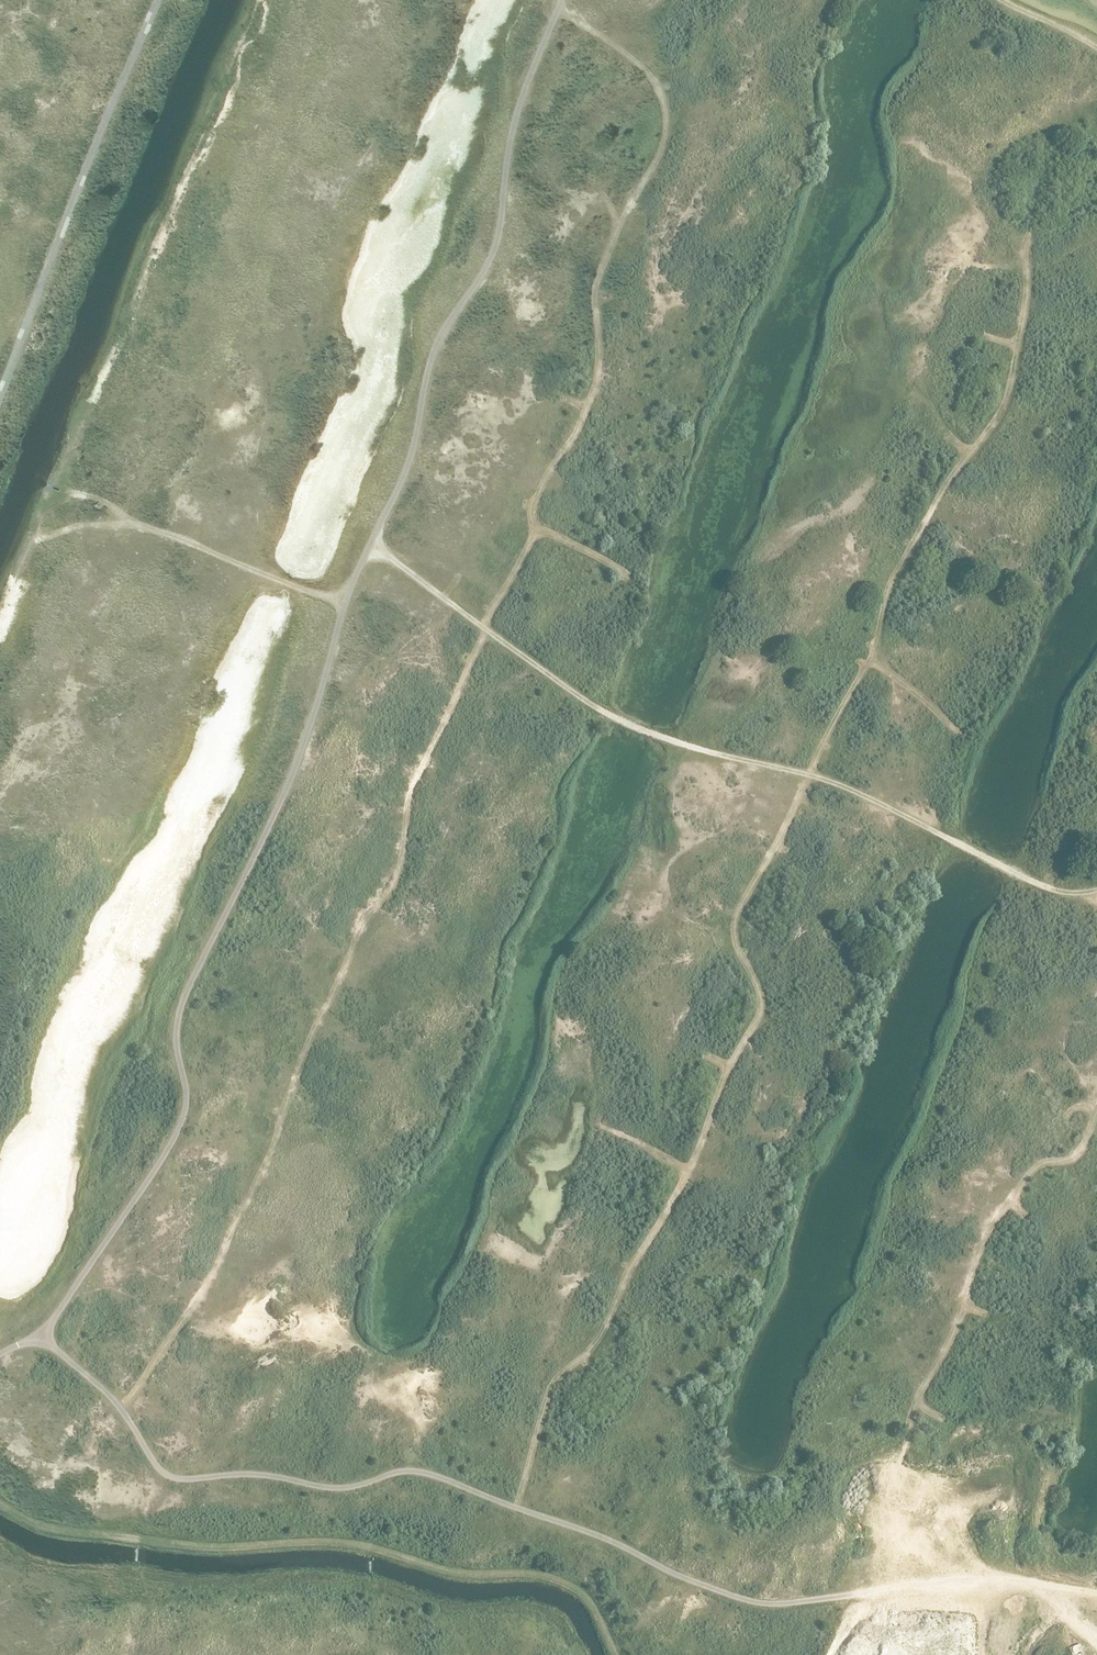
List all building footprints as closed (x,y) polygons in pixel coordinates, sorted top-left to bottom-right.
[(1083,1644),(1073,1645),(1075,1654),(1085,1654),(1083,1644)]
